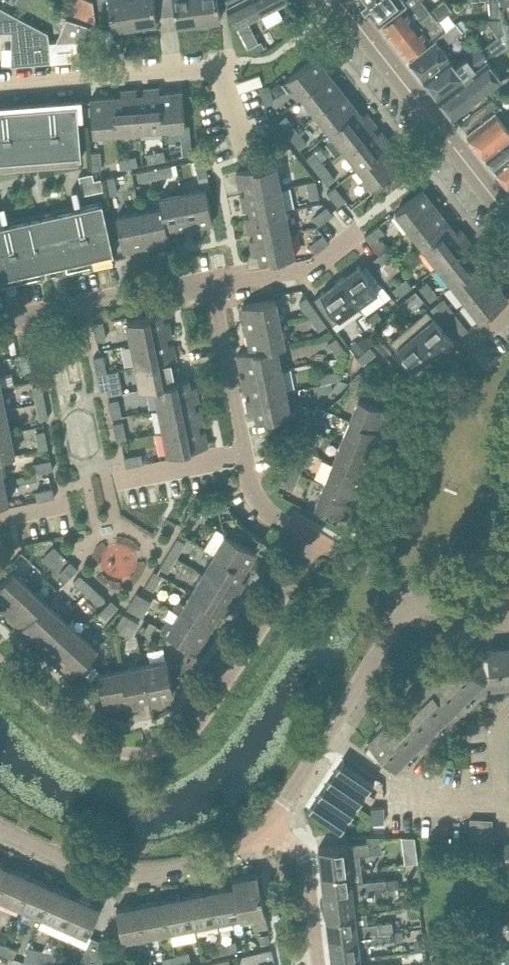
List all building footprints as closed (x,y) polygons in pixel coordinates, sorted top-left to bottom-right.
[(93,0),(76,0),(74,14),(96,21),(93,0)] [(100,3),(103,23),(112,22),(113,27),(125,25),(126,31),(136,30),(132,0),(99,0),(100,3)] [(136,30),(145,28),(144,23),(157,21),(156,15),(166,13),(164,0),(132,0),(136,30)] [(175,12),(176,23),(189,22),(190,28),(201,26),(198,5),(197,0),(164,0),(166,13),(175,12)] [(198,5),(201,26),(209,25),(208,19),(220,17),(218,0),(197,0),(198,5)] [(227,5),(248,46),(258,41),(247,20),(263,12),(268,22),(283,14),(278,4),(285,0),(225,0),(227,5)] [(364,1),(369,7),(379,19),(405,0),(366,0),(364,1)] [(379,19),(393,37),(430,9),(423,0),(405,0),(379,19)] [(393,37),(407,55),(430,37),(441,28),(436,22),(452,9),(444,0),(442,0),(430,9),(393,37)] [(488,0),(489,13),(498,13),(497,0),(488,0)] [(12,30),(12,47),(11,65),(51,61),(49,41),(49,38),(47,31),(25,20),(20,17),(15,14),(0,5),(0,29),(12,30)] [(56,40),(56,41),(78,39),(90,38),(95,25),(66,17),(56,40)] [(441,63),(438,59),(449,51),(443,44),(468,25),(461,17),(409,58),(424,77),(441,63)] [(501,19),(485,20),(497,35),(504,30),(501,19)] [(424,77),(440,97),(490,59),(491,58),(508,50),(508,45),(507,37),(505,29),(504,30),(497,35),(482,47),(480,45),(468,55),(457,64),(451,56),(441,63),(424,77)] [(56,41),(49,41),(51,61),(80,59),(78,39),(56,41)] [(288,77),(296,87),(290,91),(296,99),(329,73),(315,55),(288,77)] [(490,59),(440,97),(454,116),(481,95),(504,77),(496,67),(490,59)] [(296,99),(298,100),(303,96),(316,113),(343,91),(329,73),(296,99)] [(268,84),(259,87),(265,104),(273,101),(268,84)] [(144,94),(137,94),(136,88),(139,129),(162,127),(159,86),(143,88),(144,94)] [(185,125),(182,90),(160,92),(159,86),(162,127),(185,125)] [(121,95),(113,96),(116,131),(139,129),(136,88),(121,90),(121,95)] [(358,109),(343,91),(316,113),(330,131),(358,109)] [(90,98),(93,133),(116,131),(113,96),(90,98)] [(82,97),(0,103),(0,160),(79,154),(79,156),(81,156),(78,118),(83,117),(82,97)] [(508,114),(496,98),(462,125),(486,156),(508,138),(508,114)] [(367,111),(362,115),(358,109),(330,131),(344,149),(376,124),(367,111)] [(286,114),(278,121),(289,134),(297,128),(294,124),(286,114)] [(391,142),(381,129),(376,133),(372,128),(377,124),(376,124),(344,149),(359,167),(391,142)] [(307,141),(297,128),(289,134),(300,148),(307,141)] [(182,154),(192,154),(191,135),(181,136),(182,154)] [(486,156),(508,185),(508,138),(486,156)] [(286,141),(269,144),(270,153),(288,150),(286,141)] [(362,180),(368,189),(400,164),(386,146),(391,142),(359,167),(366,176),(362,180)] [(317,170),(325,164),(322,160),(328,155),(320,146),(306,156),(317,170)] [(101,147),(92,148),(93,166),(102,165),(101,147)] [(148,163),(163,159),(161,149),(146,152),(148,163)] [(118,158),(120,168),(138,164),(136,154),(118,158)] [(205,157),(194,159),(197,176),(208,174),(205,157)] [(276,163),(262,166),(236,171),(239,187),(245,186),(247,192),(241,194),(281,186),(276,163)] [(171,164),(153,167),(156,177),(173,174),(171,164)] [(336,178),(325,164),(317,170),(328,184),(336,178)] [(153,167),(136,171),(138,181),(156,177),(153,167)] [(104,189),(101,176),(94,178),(93,171),(78,174),(83,193),(104,189)] [(114,175),(104,177),(108,195),(118,193),(114,175)] [(309,199),(320,196),(316,179),(306,181),(309,199)] [(338,205),(345,199),(334,185),(327,191),(338,205)] [(245,216),(245,217),(285,209),(281,186),(241,194),(244,209),(250,208),(251,215),(245,216)] [(72,188),(75,202),(81,201),(78,187),(72,188)] [(213,221),(206,189),(206,187),(183,192),(190,226),(213,221)] [(423,189),(396,211),(410,229),(437,207),(423,189)] [(164,207),(162,208),(167,230),(168,230),(190,226),(183,192),(162,196),(164,207)] [(27,277),(44,273),(42,267),(66,262),(67,268),(112,257),(111,251),(112,251),(112,252),(114,251),(102,200),(0,223),(0,283),(27,277)] [(333,213),(327,206),(313,216),(319,224),(333,213)] [(410,229),(424,247),(451,225),(437,207),(410,229)] [(169,240),(168,230),(167,230),(162,208),(140,212),(146,245),(169,240)] [(250,238),(250,239),(290,231),(285,209),(245,217),(249,232),(254,230),(256,237),(250,238)] [(117,217),(123,249),(146,245),(140,212),(117,217)] [(365,235),(371,242),(377,250),(386,243),(382,238),(376,237),(384,231),(378,224),(365,235)] [(456,231),(451,225),(424,247),(438,265),(470,240),(461,228),(456,231)] [(260,261),(292,254),(294,254),(290,231),(250,239),(253,254),(259,253),(260,261)] [(329,242),(324,234),(310,245),(316,252),(329,242)] [(475,246),(470,249),(466,244),(471,240),(470,240),(438,265),(452,283),(484,258),(475,246)] [(379,253),(379,254),(371,260),(377,267),(391,256),(385,249),(386,243),(377,250),(379,253)] [(452,283),(467,301),(494,280),(480,262),(485,258),(484,258),(452,283)] [(359,264),(340,278),(359,304),(378,290),(359,264)] [(359,304),(340,278),(314,298),(332,323),(359,304)] [(412,285),(406,278),(392,289),(397,297),(412,285)] [(426,280),(419,286),(430,301),(437,295),(426,280)] [(508,298),(494,280),(467,301),(481,319),(508,298)] [(317,309),(307,295),(298,301),(308,315),(317,309)] [(242,305),(246,328),(280,321),(276,298),(242,305)] [(435,303),(446,317),(453,311),(442,298),(435,303)] [(376,307),(367,313),(374,323),(383,317),(376,307)] [(317,309),(308,315),(319,330),(327,323),(317,309)] [(426,309),(408,325),(435,356),(454,341),(426,309)] [(461,335),(468,329),(464,325),(453,311),(446,317),(461,335)] [(161,313),(127,320),(132,343),(171,335),(168,320),(162,321),(161,313)] [(96,340),(105,338),(102,321),(93,322),(96,340)] [(246,328),(251,350),(285,344),(280,321),(246,328)] [(435,356),(408,325),(390,340),(417,372),(435,356)] [(171,336),(171,335),(132,343),(136,366),(176,358),(173,342),(167,343),(166,337),(171,336)] [(363,336),(350,347),(353,351),(357,355),(370,344),(363,336)] [(347,351),(336,337),(328,342),(339,357),(347,351)] [(379,337),(374,341),(384,352),(391,350),(379,337)] [(251,350),(247,351),(237,353),(240,368),(246,367),(247,374),(242,375),(242,376),(282,368),(278,347),(285,346),(285,344),(251,350)] [(370,344),(357,355),(364,363),(377,352),(370,344)] [(32,369),(29,352),(20,353),(23,370),(32,369)] [(102,354),(99,355),(93,356),(97,374),(105,372),(102,354)] [(176,358),(136,366),(141,388),(188,379),(188,378),(180,379),(177,365),(172,366),(170,359),(176,358)] [(313,385),(331,381),(340,380),(344,365),(343,362),(336,363),(337,369),(319,373),(321,382),(313,384),(313,385)] [(252,396),(246,398),(246,399),(286,391),(282,368),(242,376),(245,391),(251,390),(252,396)] [(100,390),(107,389),(108,388),(105,372),(97,374),(100,390)] [(190,386),(188,379),(141,388),(141,389),(155,386),(159,408),(199,400),(196,385),(190,386)] [(333,391),(331,381),(313,385),(315,394),(333,391)] [(42,383),(33,385),(36,401),(45,400),(42,383)] [(3,385),(0,385),(0,409),(7,407),(5,395),(10,394),(8,384),(3,385)] [(291,413),(286,391),(246,399),(249,413),(255,412),(257,420),(291,413)] [(353,410),(350,419),(382,432),(391,410),(359,397),(353,410)] [(109,400),(112,417),(120,416),(117,398),(109,400)] [(45,400),(36,401),(39,419),(48,417),(45,400)] [(199,400),(159,408),(163,431),(203,423),(200,407),(194,408),(193,402),(199,400)] [(326,409),(316,405),(310,422),(319,426),(326,409)] [(7,407),(0,409),(0,432),(12,430),(9,417),(15,416),(12,406),(7,408),(7,407)] [(373,453),(382,432),(350,419),(341,440),(373,453)] [(117,439),(120,439),(125,438),(121,421),(113,422),(117,439)] [(205,429),(199,431),(197,424),(203,423),(163,431),(168,453),(208,445),(205,429)] [(317,430),(308,426),(301,443),(311,447),(317,430)] [(12,430),(0,432),(0,455),(16,452),(14,440),(19,439),(17,428),(12,430)] [(45,429),(36,431),(39,448),(48,447),(45,429)] [(341,440),(333,461),(365,474),(373,453),(341,440)] [(290,469),(300,473),(307,456),(297,452),(290,469)] [(124,457),(126,466),(143,463),(141,454),(124,457)] [(53,469),(51,460),(34,463),(36,472),(53,469)] [(356,496),(365,474),(333,461),(324,483),(356,496)] [(300,473),(290,469),(283,485),(294,490),(300,473)] [(8,502),(4,479),(0,479),(0,503),(8,502)] [(324,483),(323,485),(315,504),(347,517),(356,496),(324,483)] [(54,497),(53,488),(35,491),(37,500),(54,497)] [(216,527),(204,546),(215,553),(244,570),(256,551),(216,527)] [(168,552),(176,556),(185,541),(177,537),(168,552)] [(61,552),(54,546),(42,558),(49,565),(61,552)] [(167,571),(176,556),(168,552),(159,566),(167,571)] [(238,593),(245,580),(240,577),(244,570),(215,553),(203,572),(238,593)] [(66,580),(78,567),(71,561),(59,574),(66,580)] [(508,584),(508,564),(497,565),(499,585),(508,584)] [(12,570),(0,583),(0,606),(5,611),(29,586),(12,570)] [(161,574),(156,571),(154,570),(145,585),(152,589),(161,574)] [(234,600),(228,597),(232,591),(237,594),(238,593),(203,572),(191,592),(226,613),(234,600)] [(93,585),(80,573),(73,580),(86,592),(93,585)] [(93,585),(86,592),(99,604),(105,597),(93,585)] [(5,611),(22,627),(46,602),(29,586),(5,611)] [(136,592),(127,607),(141,616),(150,600),(136,592)] [(180,600),(174,609),(209,630),(220,610),(225,613),(226,613),(191,592),(184,603),(180,600)] [(111,598),(108,601),(99,611),(106,617),(118,605),(111,598)] [(22,627),(39,643),(63,617),(46,602),(22,627)] [(173,611),(179,614),(173,624),(167,620),(162,628),(197,649),(209,630),(174,609),(173,611)] [(138,621),(122,612),(113,626),(129,636),(138,621)] [(39,643),(56,658),(80,633),(63,617),(39,643)] [(56,658),(73,674),(97,649),(80,633),(56,658)] [(502,641),(502,645),(487,647),(491,686),(508,684),(508,640),(502,641)] [(481,648),(470,649),(461,658),(455,652),(445,663),(441,660),(433,668),(436,671),(416,692),(413,689),(404,697),(407,700),(387,720),(384,718),(375,726),(379,729),(368,740),(371,742),(365,750),(390,769),(394,766),(395,767),(483,680),(479,676),(484,671),(481,648)] [(165,695),(173,693),(166,659),(144,664),(152,703),(167,700),(165,695)] [(151,704),(152,703),(144,664),(121,668),(129,708),(144,705),(143,699),(150,698),(151,704)] [(128,708),(129,708),(121,668),(98,673),(105,707),(127,702),(128,708)] [(336,768),(336,769),(367,790),(368,789),(367,786),(372,779),(374,779),(375,778),(343,757),(343,758),(344,760),(339,767),(336,768)] [(327,781),(327,782),(358,803),(359,802),(359,799),(363,793),(365,793),(366,792),(335,770),(334,771),(335,774),(330,780),(327,781)] [(318,794),(318,795),(349,816),(350,815),(350,812),(354,806),(356,806),(357,805),(326,784),(325,785),(326,787),(322,793),(318,794)] [(309,808),(340,830),(341,829),(341,825),(345,819),(347,819),(348,818),(317,797),(316,798),(317,800),(313,806),(310,808),(309,808)] [(383,805),(371,806),(372,822),(384,821),(383,805)] [(351,869),(361,868),(359,854),(382,851),(380,835),(367,835),(367,841),(318,847),(321,873),(351,869)] [(11,867),(0,862),(0,893),(11,867)] [(11,867),(0,893),(0,897),(21,906),(33,877),(11,867)] [(398,876),(353,881),(351,869),(321,873),(324,893),(399,884),(398,876)] [(237,877),(233,878),(234,885),(240,916),(240,918),(254,915),(254,918),(256,928),(268,925),(266,915),(261,891),(258,873),(237,877)] [(21,906),(43,915),(56,886),(33,877),(21,906)] [(324,893),(326,916),(356,912),(354,901),(388,897),(388,898),(396,897),(395,887),(399,886),(399,884),(324,893)] [(217,920),(240,916),(234,885),(210,889),(217,920)] [(43,915),(38,926),(61,936),(65,925),(78,896),(56,886),(43,915)] [(217,920),(210,889),(187,894),(193,925),(217,920)] [(163,899),(169,929),(193,925),(187,894),(163,899)] [(65,925),(61,936),(83,945),(88,934),(100,906),(78,896),(65,925)] [(169,929),(163,899),(140,903),(146,934),(169,929)] [(140,903),(116,908),(122,939),(146,934),(140,903)] [(366,911),(356,912),(326,916),(329,937),(394,930),(393,920),(367,923),(366,911)] [(4,943),(10,932),(1,928),(0,930),(0,952),(4,943)] [(329,937),(332,959),(361,956),(359,944),(394,939),(394,941),(403,939),(402,929),(394,930),(329,937)] [(90,934),(78,963),(102,964),(104,941),(90,934)] [(487,958),(490,964),(508,964),(508,956),(505,949),(496,953),(488,938),(479,942),(487,958)] [(224,952),(238,949),(236,940),(222,943),(224,952)] [(4,943),(0,952),(12,958),(17,949),(4,943)] [(222,943),(208,946),(210,956),(224,952),(222,943)] [(29,946),(23,961),(53,963),(53,952),(29,946)] [(272,947),(238,956),(240,964),(273,955),(272,947)] [(177,963),(191,960),(189,950),(175,954),(177,963)] [(53,952),(53,963),(66,963),(67,953),(64,953),(53,952)] [(430,956),(431,964),(452,964),(456,957),(452,952),(430,956)] [(161,957),(163,964),(171,964),(177,963),(175,954),(161,957)] [(151,957),(137,956),(137,964),(151,964),(151,957)] [(361,956),(332,959),(332,964),(362,964),(361,956)]
